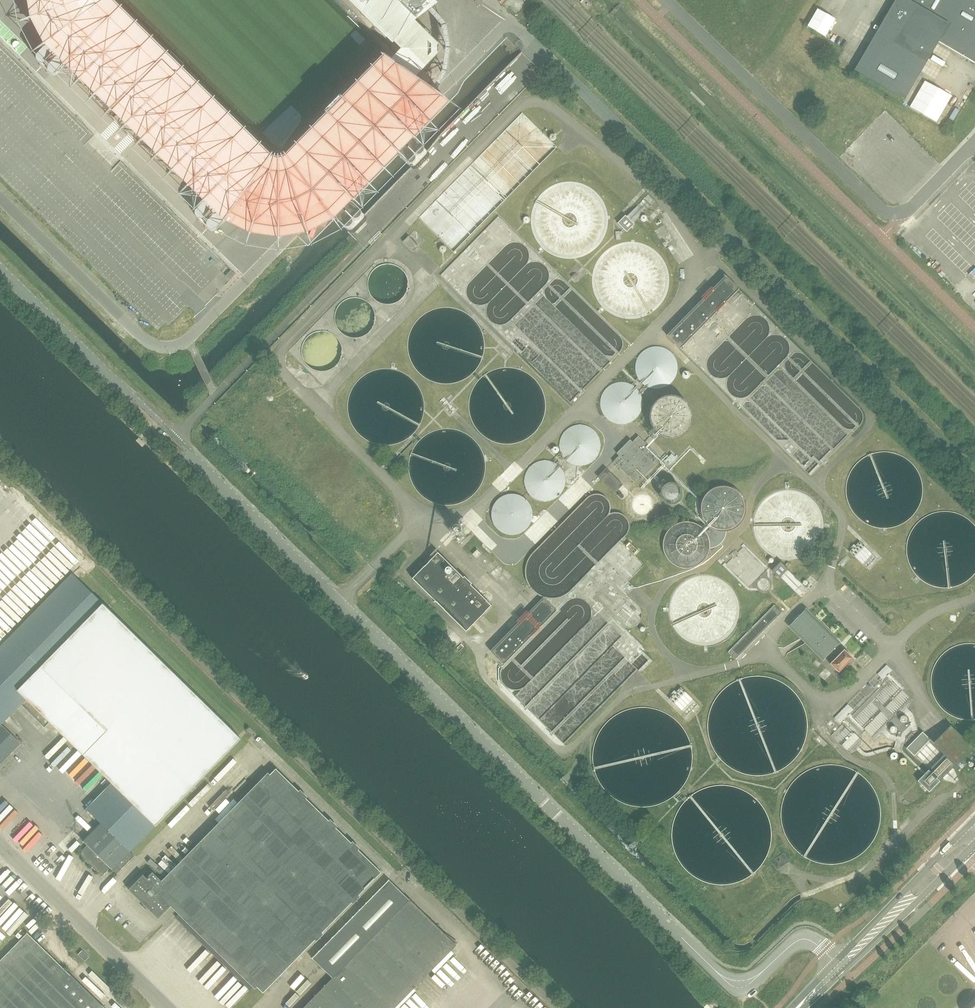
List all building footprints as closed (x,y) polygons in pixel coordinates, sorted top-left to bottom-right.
[(296,238),(316,233),(448,104),(419,76),(443,50),(419,27),(441,4),(437,0),(331,0),(382,49),(287,145),(279,148),(270,147),(264,143),(121,3),(119,0),(34,0),(37,26),(54,53),(122,118),(136,132),(237,229),(258,235),(279,239),(285,241),(296,238)] [(907,95),(938,42),(974,63),(974,0),(895,0),(854,70),(892,92),(905,99),(907,95)] [(634,224),(633,223),(645,211),(638,205),(627,217),(625,215),(618,223),(627,232),(634,224)] [(419,246),(409,236),(403,241),(413,252),(419,246)] [(226,276),(230,280),(235,274),(231,270),(226,276)] [(725,276),(724,277),(667,335),(680,348),(739,289),(725,276)] [(863,417),(861,410),(739,289),(680,348),(808,478),(859,427),(862,424),(863,417)] [(673,380),(674,378),(676,376),(676,374),(677,372),(677,370),(677,367),(677,365),(677,363),(676,361),(676,359),(675,357),(673,355),(672,353),(671,352),(670,351),(668,350),(666,348),(664,347),(662,347),(659,346),(657,346),(655,346),(653,346),(650,347),(648,348),(646,349),(644,350),(643,351),(641,353),(639,355),(638,357),(637,359),(636,361),(636,363),(635,365),(635,367),(635,370),(636,372),(636,374),(637,376),(638,378),(640,380),(641,382),(643,383),(645,385),(646,386),(649,387),(651,388),(653,388),(655,388),(657,388),(660,388),(662,388),(664,387),(666,386),(668,385),(670,384),(672,382),(673,380)] [(643,405),(643,403),(643,400),(642,398),(642,396),(641,394),(640,392),(639,390),(637,388),(636,386),(634,385),(632,384),(630,383),(628,382),(625,381),(623,381),(621,381),(619,381),(616,382),(615,382),(614,382),(612,383),(610,384),(608,386),(606,387),(605,389),(604,391),(602,393),(601,395),(601,397),(600,399),(600,401),(600,404),(600,406),(601,408),(602,410),(603,413),(604,414),(605,416),(607,418),(608,419),(610,421),(612,422),(614,423),(617,423),(619,424),(621,424),(623,424),(626,423),(628,423),(630,422),(632,421),(634,420),(636,418),(637,417),(639,415),(640,413),(641,411),(642,409),(642,407),(643,405)] [(684,400),(682,398),(680,397),(678,396),(675,396),(673,395),(671,395),(669,395),(666,396),(664,396),(662,397),(660,398),(658,400),(656,401),(655,403),(653,404),(652,406),(651,408),(650,411),(650,413),(650,415),(650,417),(650,420),(650,422),(651,424),(652,426),(653,428),(654,430),(656,432),(658,433),(659,434),(661,436),(664,436),(666,437),(668,438),(670,438),(672,438),(675,437),(677,437),(679,436),(681,435),(683,434),(685,432),(686,431),(688,429),(689,427),(690,425),(691,423),(692,421),(692,418),(692,416),(692,414),(691,412),(691,409),(690,407),(689,405),(687,403),(686,402),(684,400)] [(566,429),(565,431),(563,432),(562,434),(561,436),(560,438),(560,441),(559,443),(559,445),(559,447),(560,450),(560,452),(561,454),(562,456),(564,458),(565,459),(567,461),(569,462),(570,463),(573,464),(575,465),(577,465),(579,465),(581,465),(584,465),(586,465),(588,464),(590,463),(592,462),(593,460),(595,459),(596,457),(598,455),(599,453),(599,451),(600,449),(600,447),(600,445),(600,443),(600,440),(599,438),(598,436),(597,434),(596,432),(595,431),(593,429),(591,428),(589,427),(587,426),(585,425),(583,424),(581,424),(579,424),(576,424),(574,425),(572,426),(570,427),(568,428),(566,429)] [(617,453),(619,455),(613,462),(634,482),(640,475),(642,477),(655,464),(653,462),(659,456),(638,436),(632,442),(630,440),(617,453)] [(551,500),(552,500),(553,499),(555,498),(557,497),(559,496),(560,494),(561,492),(563,491),(564,489),(564,486),(565,484),(565,482),(565,481),(565,478),(565,476),(564,474),(563,472),(562,470),(561,468),(560,466),(558,465),(556,463),(554,462),(552,461),(550,461),(548,460),(546,460),(543,460),(541,460),(539,461),(537,462),(535,463),(533,464),(531,465),(530,467),(528,468),(527,470),(526,472),(525,474),(525,476),(524,479),(524,481),(524,483),(525,485),(525,487),(526,490),(527,491),(529,493),(530,495),(532,496),(534,498),(536,499),(538,500),(540,500),(542,501),(544,501),(546,501),(549,501),(551,500)] [(606,469),(598,477),(614,492),(622,484),(606,469)] [(682,495),(682,494),(682,492),(682,490),(681,489),(680,488),(679,486),(678,485),(677,484),(675,484),(674,483),(672,483),(671,483),(669,483),(667,484),(666,484),(665,485),(663,486),(662,488),(662,489),(661,491),(661,492),(661,494),(661,495),(661,497),(662,498),(663,500),(664,501),(665,502),(666,503),(668,504),(669,504),(671,504),(672,504),(674,504),(675,504),(677,503),(678,502),(679,501),(680,500),(681,498),(682,497),(682,495)] [(519,495),(517,494),(515,494),(513,494),(511,494),(508,494),(505,495),(502,496),(499,498),(497,500),(495,503),(493,507),(492,511),(492,515),(492,518),(493,521),(494,523),(496,526),(498,529),(500,530),(502,532),(505,533),(508,534),(510,534),(514,534),(516,534),(519,533),(521,532),(524,531),(526,529),(528,527),(530,524),(531,522),(532,519),(532,517),(532,514),(532,511),(532,508),(530,505),(529,503),(528,501),(526,500),(525,498),(524,497),(522,496),(520,495),(519,495)] [(710,545),(710,546),(712,546),(714,545),(715,544),(717,543),(719,542),(720,541),(721,539),(722,537),(723,536),(724,534),(724,532),(724,531),(721,531),(718,531),(716,530),(713,529),(712,529),(711,528),(708,526),(705,524),(701,527),(702,528),(704,529),(705,531),(706,533),(707,535),(708,536),(709,539),(710,541),(710,543),(710,544),(710,545)] [(857,542),(847,553),(860,566),(866,571),(876,560),(857,542)] [(472,554),(477,558),(481,554),(477,549),(472,554)] [(492,605),(438,552),(412,578),(466,631),(492,605)] [(788,562),(785,565),(781,561),(772,570),(776,574),(775,576),(778,578),(779,577),(779,578),(780,577),(794,591),(802,598),(817,582),(810,575),(802,583),(792,574),(788,569),(788,568),(791,565),(788,562)] [(52,722),(113,783),(87,809),(102,823),(131,852),(243,739),(112,612),(73,573),(0,648),(0,671),(28,698),(52,722)] [(557,610),(543,597),(490,651),(504,664),(557,610)] [(782,612),(774,605),(728,651),(736,659),(779,616),(782,612)] [(833,660),(830,663),(839,672),(851,660),(853,658),(844,649),(843,650),(838,644),(840,642),(806,609),(789,626),(801,638),(805,642),(823,659),(827,654),(833,660)] [(880,671),(877,674),(883,679),(892,670),(887,664),(880,671)] [(21,744),(2,724),(6,720),(22,704),(28,698),(0,671),(0,765),(21,744)] [(857,711),(831,736),(850,755),(854,750),(860,755),(866,757),(875,755),(888,750),(899,752),(901,743),(905,735),(910,732),(917,729),(912,713),(908,708),(910,697),(904,691),(903,687),(891,672),(883,680),(876,674),(848,702),(857,711)] [(848,704),(834,717),(840,723),(842,721),(844,723),(845,721),(844,719),(848,715),(850,717),(852,715),(850,713),(854,709),(848,704)] [(959,763),(971,750),(948,727),(936,740),(959,763)] [(945,754),(922,731),(906,748),(929,769),(923,775),(918,780),(929,792),(940,781),(953,767),(956,764),(945,754)] [(208,839),(313,942),(381,872),(276,769),(208,839)] [(135,856),(131,852),(102,823),(84,841),(88,845),(83,850),(82,852),(82,855),(83,857),(103,876),(111,868),(118,874),(135,856)] [(642,831),(637,837),(642,841),(647,836),(642,831)] [(263,993),(313,942),(208,839),(165,883),(179,897),(172,903),(180,911),(255,985),(263,993)] [(776,870),(790,861),(784,852),(770,861),(776,870)] [(158,918),(172,903),(179,897),(165,883),(154,872),(148,878),(144,875),(129,890),(158,918)] [(453,942),(409,900),(389,879),(312,958),(312,959),(312,958),(333,978),(303,1007),(389,1007),(453,942)] [(89,956),(85,952),(82,949),(78,954),(85,961),(89,956)] [(64,1002),(54,992),(58,988),(41,972),(30,984),(0,954),(0,1007),(58,1007),(64,1002)]
